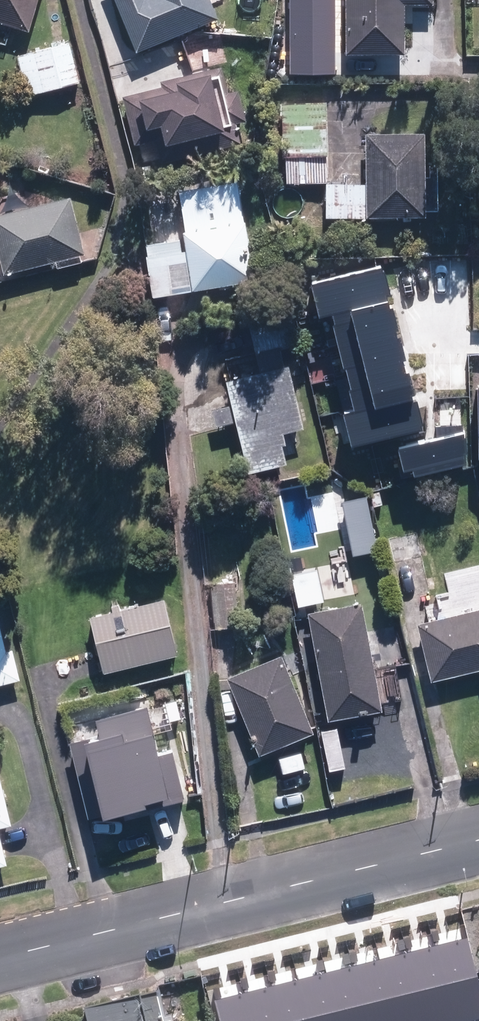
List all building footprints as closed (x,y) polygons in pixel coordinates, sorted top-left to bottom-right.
[(33,29),(42,0),(0,0),(0,19),(33,29)] [(143,49),(221,17),(215,0),(123,0),(143,49)] [(296,16),(293,16),(293,54),(328,54),(327,15),(322,15),(321,0),(296,0),(296,16)] [(354,52),(410,50),(409,1),(436,1),(436,0),(352,0),(354,52)] [(22,57),(32,93),(80,79),(71,44),(22,57)] [(232,93),(225,66),(166,81),(167,85),(128,95),(141,143),(160,138),(166,162),(245,142),(240,122),(250,119),(243,90),(232,93)] [(331,102),(289,102),(289,181),(331,181),(331,102)] [(429,130),(371,132),(373,184),(331,185),(332,215),(432,212),(429,130)] [(184,190),(193,237),(151,244),(160,295),(205,287),(259,276),(242,180),(184,190)] [(0,214),(0,227),(10,270),(88,251),(74,196),(0,214)] [(345,415),(353,447),(421,430),(382,269),(311,287),(319,318),(332,315),(356,412),(345,415)] [(292,365),(234,381),(256,467),(290,459),(283,431),(308,425),(292,365)] [(464,436),(400,450),(405,472),(414,470),(415,477),(465,465),(464,436)] [(242,623),(237,581),(215,584),(219,625),(242,623)] [(98,614),(111,668),(181,652),(168,598),(98,614)] [(387,705),(366,602),(317,611),(337,715),(387,705)] [(437,677),(478,667),(478,608),(424,621),(437,677)] [(22,676),(15,649),(11,650),(3,620),(0,621),(0,681),(22,676)] [(286,655),(235,676),(265,750),(317,729),(286,655)] [(103,760),(116,819),(156,809),(158,818),(173,815),(170,806),(193,801),(180,742),(103,760)] [(218,1020),(478,1020),(478,983),(469,941),(214,1001),(218,1020)] [(164,991),(96,1006),(99,1020),(101,1020),(108,1019),(108,1020),(171,1020),(164,991)]
